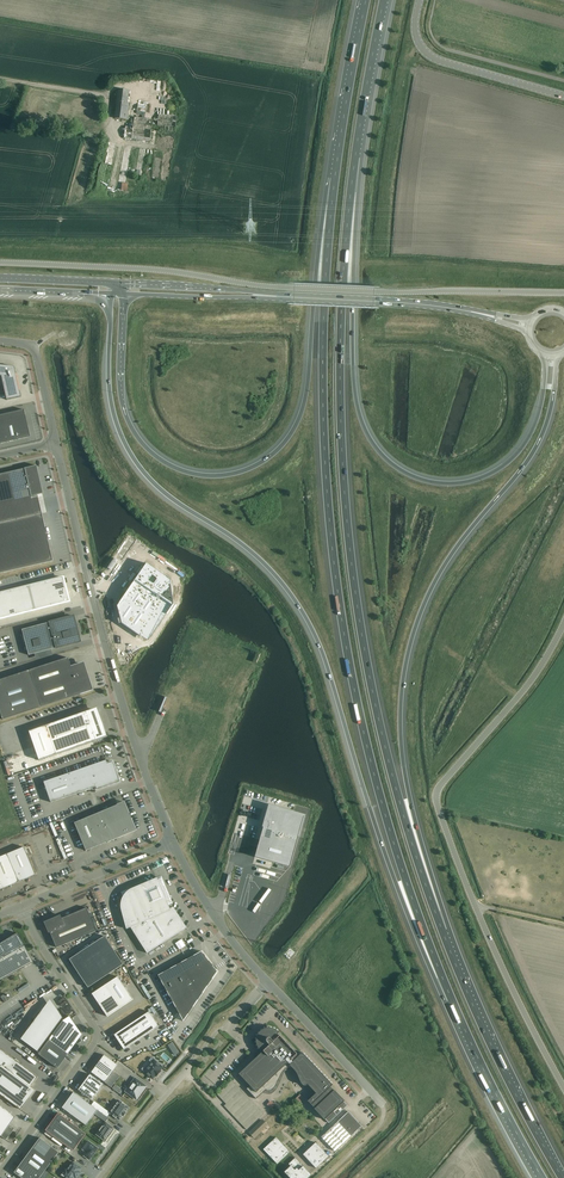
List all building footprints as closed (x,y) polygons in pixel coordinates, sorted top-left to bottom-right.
[(115,119),(127,120),(129,104),(127,104),(129,91),(118,90),(115,119)] [(159,115),(158,126),(176,127),(177,116),(159,115)] [(133,128),(126,127),(124,138),(150,142),(153,120),(135,118),(133,128)] [(107,161),(101,188),(113,190),(119,164),(107,161)] [(1,377),(7,400),(21,397),(20,391),(18,391),(17,384),(18,384),(15,367),(0,365),(0,377),(1,377)] [(19,440),(18,439),(29,436),(26,426),(28,426),(24,410),(0,415),(0,444),(19,440)] [(53,561),(42,514),(18,519),(15,503),(38,497),(38,496),(37,491),(41,490),(41,492),(42,491),(37,470),(36,467),(37,467),(37,466),(25,469),(0,475),(0,573),(53,561)] [(147,564),(117,606),(122,624),(148,642),(174,605),(171,580),(147,564)] [(0,594),(0,619),(64,603),(69,601),(63,578),(58,579),(0,594)] [(46,623),(22,630),(27,647),(27,650),(29,656),(56,648),(78,643),(75,630),(77,630),(73,616),(46,623)] [(0,680),(0,711),(3,720),(41,707),(93,690),(92,687),(91,688),(83,664),(72,668),(71,667),(68,658),(29,671),(0,680)] [(108,737),(107,735),(106,736),(102,724),(101,721),(98,711),(88,714),(87,712),(29,731),(39,760),(108,737)] [(96,787),(97,790),(120,782),(113,762),(107,764),(106,761),(44,782),(51,803),(96,787)] [(117,805),(74,823),(86,851),(107,842),(107,843),(108,842),(108,843),(108,842),(136,830),(131,819),(132,819),(132,818),(131,819),(129,814),(130,813),(129,813),(124,802),(118,805),(118,804),(117,805)] [(268,809),(255,857),(290,867),(303,819),(301,818),(302,816),(271,807),(271,810),(268,809)] [(24,847),(7,854),(19,882),(36,875),(24,847)] [(0,857),(0,883),(2,889),(19,882),(7,854),(0,857)] [(130,928),(147,953),(187,928),(173,907),(170,909),(168,904),(169,903),(165,893),(167,892),(168,893),(167,892),(166,890),(166,889),(165,887),(165,889),(163,889),(159,880),(158,880),(157,878),(133,888),(132,888),(121,892),(123,897),(122,899),(122,900),(121,903),(121,905),(121,906),(121,909),(122,911),(127,929),(130,928)] [(49,931),(57,948),(96,931),(87,908),(62,919),(61,916),(44,924),(48,932),(49,932),(48,931),(49,931)] [(17,933),(0,944),(0,981),(7,977),(24,968),(24,967),(33,962),(17,933)] [(69,960),(88,988),(123,964),(105,936),(69,960)] [(183,1021),(217,972),(216,970),(217,969),(215,966),(213,967),(201,952),(158,976),(183,1021)] [(92,994),(107,1017),(133,1000),(118,977),(92,994)] [(38,1052),(63,1018),(59,1013),(58,1014),(46,1005),(21,1039),(38,1052)] [(149,1012),(114,1035),(124,1050),(159,1027),(149,1012)] [(63,1021),(49,1040),(38,1054),(56,1068),(57,1068),(60,1066),(68,1054),(76,1043),(82,1035),(80,1032),(70,1016),(63,1021)] [(315,1108),(314,1109),(315,1110),(316,1109),(324,1119),(325,1120),(325,1119),(329,1123),(348,1106),(344,1102),(344,1101),(344,1100),(343,1101),(335,1092),(335,1091),(334,1090),(334,1091),(331,1087),(333,1085),(302,1053),(298,1056),(297,1055),(297,1054),(280,1036),(279,1036),(278,1034),(279,1033),(278,1031),(276,1030),(275,1029),(273,1029),(272,1028),(270,1028),(269,1028),(267,1028),(266,1028),(263,1029),(262,1030),(261,1031),(260,1032),(258,1033),(258,1034),(257,1036),(257,1038),(256,1040),(256,1041),(256,1043),(257,1044),(257,1046),(258,1047),(259,1049),(260,1050),(261,1050),(263,1052),(261,1053),(262,1054),(259,1057),(258,1056),(253,1061),(252,1061),(239,1074),(250,1086),(246,1089),(256,1099),(266,1090),(267,1090),(268,1091),(269,1091),(270,1091),(271,1090),(272,1090),(273,1089),(274,1088),(276,1085),(277,1084),(281,1075),(282,1074),(282,1072),(284,1070),(285,1069),(287,1068),(289,1068),(290,1068),(291,1068),(293,1069),(294,1070),(295,1071),(296,1073),(297,1074),(299,1079),(301,1083),(302,1084),(303,1085),(304,1086),(305,1086),(306,1086),(307,1086),(308,1085),(316,1093),(308,1101),(315,1108)] [(21,1110),(22,1108),(17,1105),(25,1094),(30,1098),(35,1090),(30,1087),(38,1077),(0,1049),(0,1094),(21,1110)] [(118,1065),(104,1055),(91,1072),(105,1082),(118,1065)] [(153,1079),(155,1076),(156,1077),(161,1071),(160,1071),(163,1067),(154,1060),(152,1058),(149,1061),(152,1063),(146,1069),(144,1067),(142,1069),(144,1072),(153,1079)] [(90,1074),(78,1090),(92,1100),(103,1084),(90,1074)] [(147,1087),(135,1078),(125,1091),(137,1100),(147,1087)] [(74,1092),(62,1108),(86,1125),(95,1114),(97,1110),(76,1094),(74,1092)] [(126,1112),(126,1111),(128,1109),(129,1108),(119,1101),(110,1113),(120,1121),(120,1119),(122,1117),(123,1116),(126,1113),(126,1112)] [(6,1140),(14,1129),(10,1125),(16,1117),(0,1105),(0,1135),(6,1140)] [(348,1112),(337,1122),(321,1137),(335,1151),(362,1126),(360,1125),(359,1124),(350,1114),(349,1114),(350,1113),(348,1112)] [(58,1113),(45,1130),(73,1151),(86,1134),(58,1113)] [(249,1132),(254,1138),(268,1125),(263,1119),(249,1132)] [(106,1122),(96,1135),(104,1141),(114,1128),(106,1122)] [(312,1126),(307,1130),(311,1136),(316,1131),(312,1126)] [(27,1155),(46,1170),(59,1152),(40,1138),(27,1155)] [(263,1149),(277,1164),(290,1152),(276,1138),(263,1149)] [(88,1141),(84,1147),(88,1150),(84,1156),(89,1160),(98,1149),(88,1141)] [(303,1155),(316,1168),(329,1156),(316,1142),(303,1155)] [(46,1170),(27,1155),(14,1173),(22,1177),(40,1177),(46,1170)] [(295,1158),(289,1164),(291,1166),(284,1172),(290,1177),(308,1177),(311,1175),(295,1158)] [(66,1177),(73,1177),(74,1177),(76,1177),(80,1173),(78,1171),(81,1168),(73,1163),(67,1170),(66,1169),(61,1175),(66,1177)]
